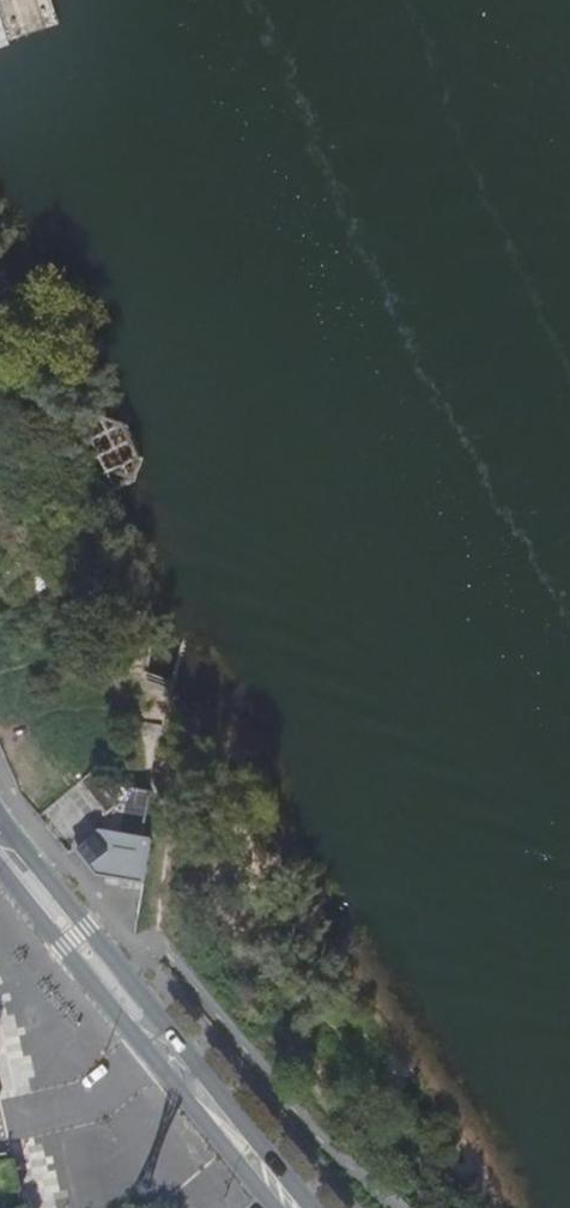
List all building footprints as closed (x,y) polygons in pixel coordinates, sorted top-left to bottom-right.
[(100,875),(144,883),(152,839),(111,831),(76,845),(100,875)]
